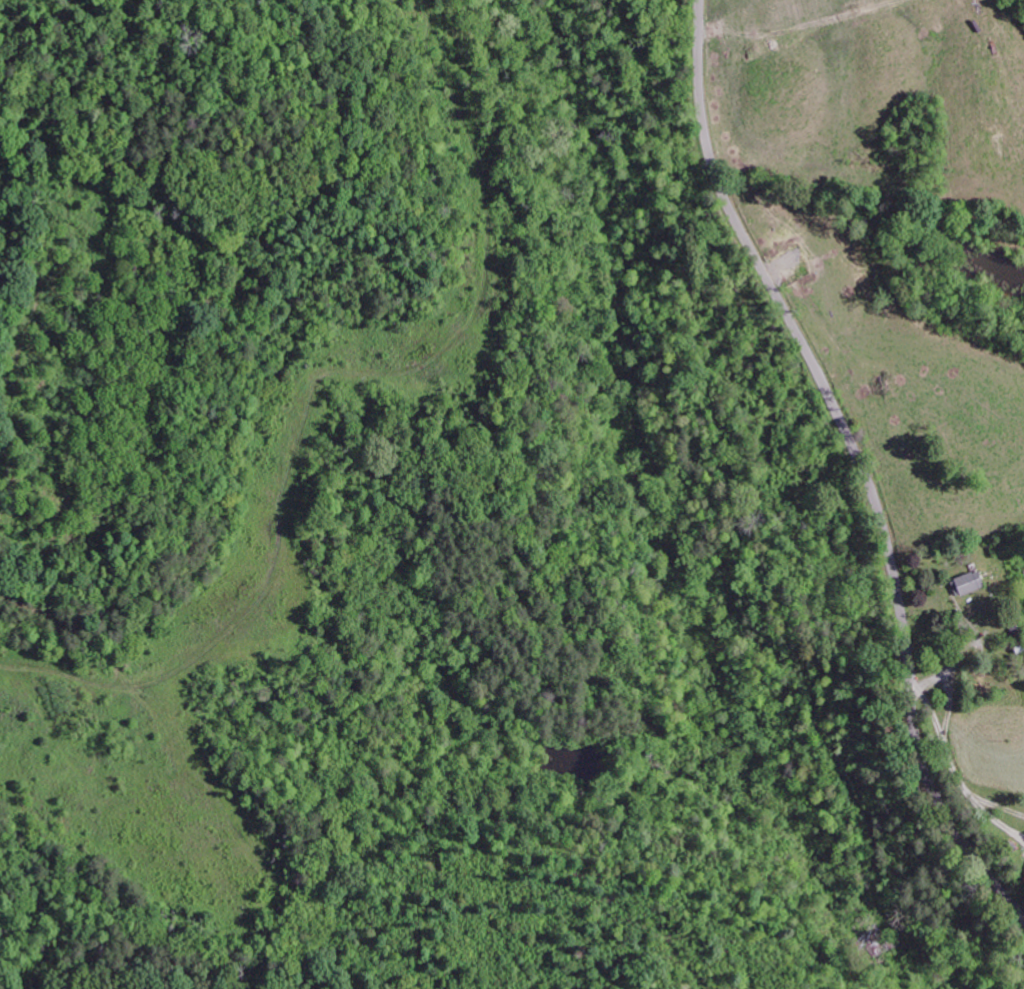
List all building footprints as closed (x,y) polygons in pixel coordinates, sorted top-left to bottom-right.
[(949,580),(957,596),(982,586),(975,569),(949,580)]
